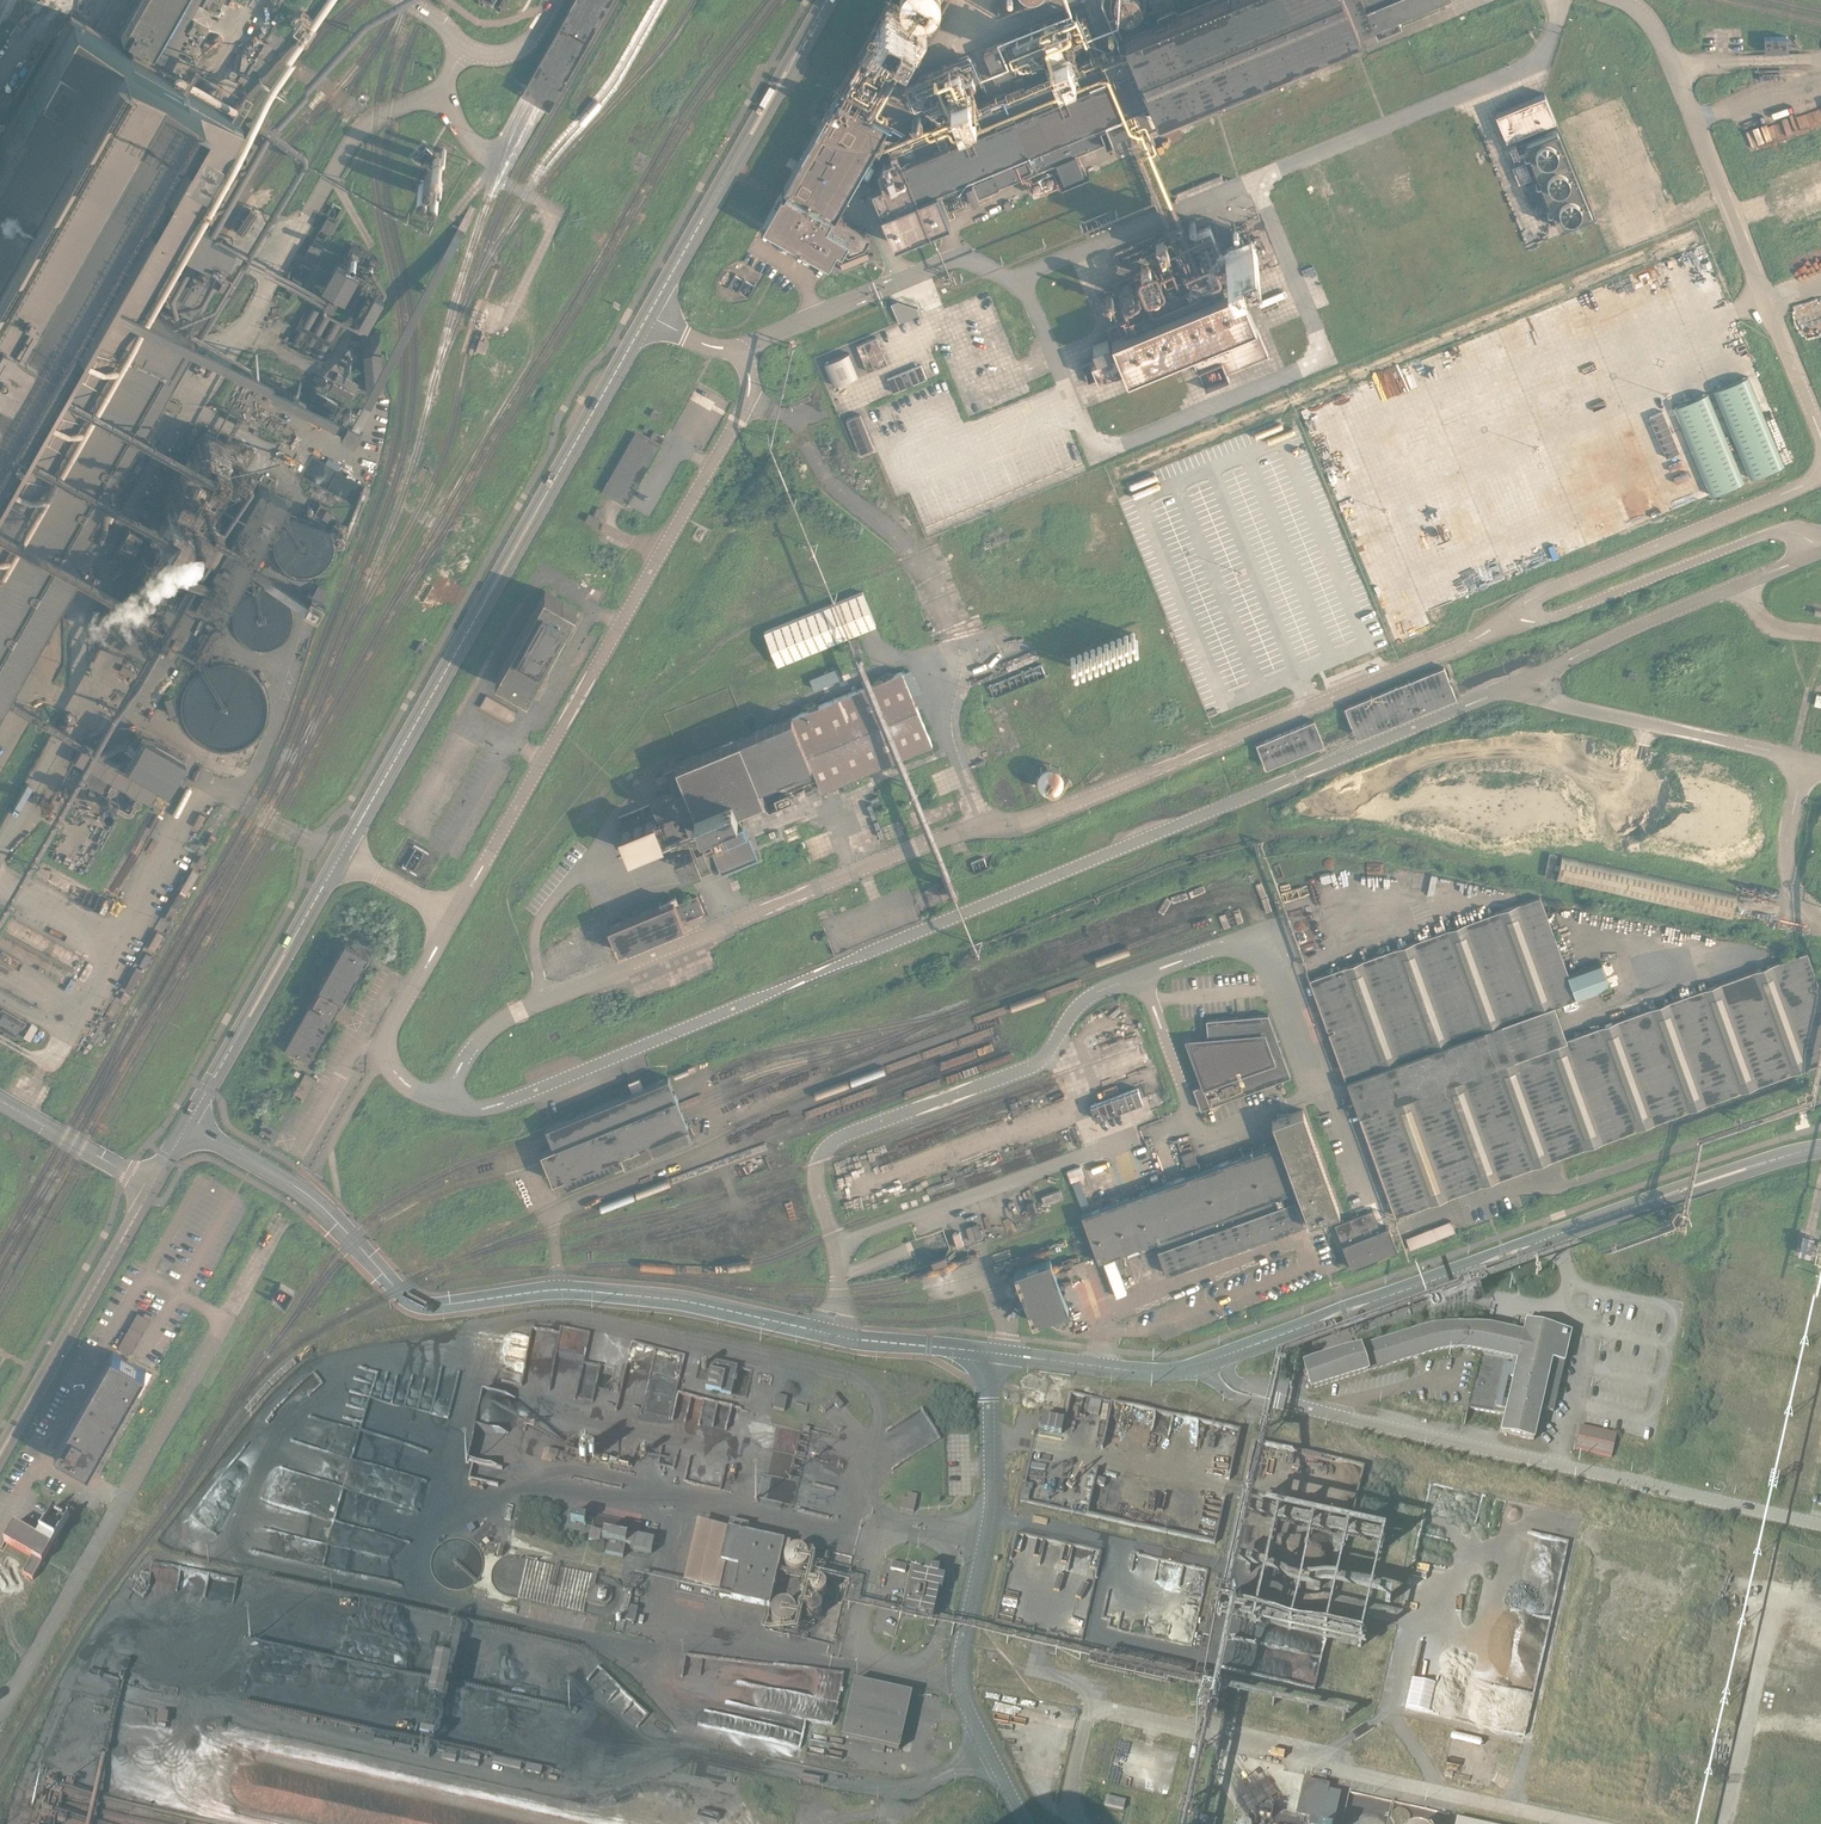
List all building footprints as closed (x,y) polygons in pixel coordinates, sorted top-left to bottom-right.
[(4,684),(6,679),(21,653),(24,648),(39,622),(42,617),(49,605),(49,604),(57,590),(59,587),(75,559),(77,555),(79,552),(90,532),(91,530),(92,528),(95,524),(82,517),(97,489),(100,491),(104,484),(115,463),(126,444),(139,421),(140,420),(141,418),(151,400),(155,394),(152,392),(153,389),(175,352),(182,340),(183,337),(186,333),(178,328),(179,326),(179,325),(187,312),(190,313),(191,311),(192,310),(193,309),(193,308),(217,267),(222,259),(231,243),(230,242),(227,241),(223,238),(219,236),(216,234),(214,233),(211,231),(208,229),(201,225),(200,225),(204,220),(207,222),(219,202),(220,201),(223,195),(224,193),(237,171),(238,169),(244,159),(241,157),(221,145),(216,142),(227,122),(235,109),(234,109),(216,98),(220,90),(203,80),(199,88),(187,82),(185,80),(173,74),(163,68),(153,63),(152,62),(149,60),(145,58),(150,51),(152,47),(160,32),(178,0),(137,0),(125,21),(122,19),(120,24),(123,26),(119,33),(132,40),(127,48),(115,41),(104,34),(97,30),(94,29),(81,21),(69,15),(67,18),(61,30),(55,40),(6,127),(5,129),(0,137),(0,691),(4,684)] [(538,61),(521,92),(528,95),(541,103),(548,107),(571,68),(577,56),(609,0),(573,0),(538,61)] [(1157,22),(1152,11),(1141,16),(1145,27),(1124,36),(1129,47),(975,110),(892,144),(888,152),(890,157),(883,160),(877,170),(878,172),(882,182),(870,187),(893,243),(950,220),(936,187),(947,183),(948,183),(950,182),(957,199),(985,188),(1051,161),(1060,184),(1088,172),(1078,149),(1105,138),(1105,140),(1129,130),(1132,136),(1161,124),(1157,114),(1160,113),(1180,105),(1183,112),(1184,112),(1200,105),(1197,98),(1208,93),(1211,101),(1223,96),(1220,88),(1272,67),(1276,78),(1311,63),(1306,52),(1359,31),(1358,30),(1372,24),(1377,36),(1400,26),(1395,15),(1408,10),(1432,0),(1211,0),(1157,22)] [(942,0),(907,0),(911,13),(943,3),(942,0)] [(1119,0),(1121,2),(1122,5),(1126,7),(1131,9),(1134,8),(1137,8),(1141,5),(1142,4),(1143,1),(1144,0),(1119,0)] [(1151,1),(1149,2),(1153,12),(1173,4),(1171,0),(1154,0),(1151,1)] [(919,18),(889,1),(859,53),(878,64),(882,66),(886,68),(896,51),(898,52),(910,59),(918,46),(917,45),(929,24),(928,23),(919,18)] [(1069,17),(1020,37),(1027,55),(1076,34),(1069,17)] [(1087,35),(1080,17),(1074,19),(1081,37),(1087,35)] [(1128,25),(1130,31),(1142,26),(1140,20),(1128,25)] [(1785,36),(1764,36),(1764,51),(1786,50),(1785,36)] [(994,79),(998,88),(1009,84),(1005,74),(1015,70),(1013,64),(1021,61),(1012,40),(1000,45),(999,42),(983,48),(984,51),(983,52),(994,79)] [(1054,72),(1074,63),(1065,44),(1046,52),(1054,72)] [(917,77),(926,97),(977,76),(969,56),(917,77)] [(877,67),(859,57),(844,84),(859,93),(862,94),(871,99),(872,100),(877,103),(877,102),(881,97),(892,77),(892,76),(881,70),(877,67)] [(966,85),(947,92),(955,112),(974,104),(966,85)] [(888,121),(853,101),(837,92),(783,187),(785,188),(783,192),(781,191),(762,224),(828,261),(836,246),(848,253),(864,246),(870,236),(837,217),(834,222),(830,220),(833,215),(834,216),(869,155),(888,121)] [(1518,134),(1554,119),(1555,119),(1544,93),(1494,113),(1505,139),(1518,134)] [(1518,134),(1556,227),(1592,212),(1554,119),(1518,134)] [(1523,161),(1511,166),(1518,182),(1530,177),(1523,161)] [(457,227),(464,231),(479,204),(472,200),(457,227)] [(336,221),(326,215),(319,228),(328,233),(336,221)] [(1209,225),(1192,233),(1209,273),(1226,266),(1209,225)] [(314,237),(304,255),(313,260),(323,243),(314,237)] [(1162,237),(1154,240),(1160,254),(1168,251),(1162,237)] [(1257,253),(1251,238),(1223,250),(1229,265),(1257,253)] [(1193,250),(1178,256),(1191,289),(1206,282),(1193,250)] [(348,294),(359,268),(335,257),(324,284),(348,294)] [(1113,352),(1090,361),(1090,362),(1097,378),(1123,368),(1126,375),(1188,350),(1197,371),(1221,361),(1226,372),(1268,354),(1235,273),(1106,326),(1116,351),(1113,352)] [(292,275),(286,286),(295,291),(301,280),(292,275)] [(384,293),(375,288),(358,319),(365,324),(367,324),(384,293)] [(973,329),(996,320),(986,296),(963,305),(973,329)] [(913,297),(892,306),(899,322),(919,313),(913,297)] [(378,330),(362,331),(367,391),(384,390),(378,330)] [(856,345),(867,371),(886,362),(875,336),(856,345)] [(488,341),(479,338),(475,350),(484,353),(488,341)] [(1092,346),(1096,356),(1112,349),(1107,339),(1092,346)] [(823,362),(833,385),(857,374),(847,352),(823,362)] [(893,391),(927,377),(921,363),(887,377),(893,391)] [(356,430),(365,414),(313,385),(310,389),(297,382),(293,390),(342,419),(341,421),(356,430)] [(658,412),(653,409),(650,414),(655,417),(658,412)] [(845,419),(859,453),(873,448),(859,413),(845,419)] [(664,436),(653,430),(649,436),(660,443),(664,436)] [(658,446),(634,432),(601,490),(625,504),(658,446)] [(209,435),(196,457),(196,458),(209,465),(211,461),(232,474),(243,455),(209,435)] [(1238,440),(1139,470),(1188,470),(1200,467),(1201,467),(1204,476),(1204,457),(1208,470),(1251,471),(1251,464),(1256,462),(1254,456),(1243,456),(1243,440),(1238,440)] [(211,477),(205,486),(215,492),(217,492),(223,481),(222,481),(220,480),(221,479),(225,472),(225,471),(219,468),(214,476),(213,475),(212,475),(211,477)] [(909,490),(923,526),(936,521),(933,521),(1063,470),(914,468),(906,471),(906,474),(911,472),(913,472),(913,484),(909,486),(909,490)] [(186,605),(184,607),(196,614),(202,603),(211,608),(217,612),(229,591),(231,591),(234,593),(238,585),(234,582),(241,570),(246,561),(257,541),(261,543),(263,541),(268,532),(272,525),(268,523),(274,511),(276,509),(283,496),(272,490),(256,481),(255,483),(254,485),(254,486),(253,486),(252,488),(234,519),(233,521),(225,536),(206,569),(205,571),(201,578),(200,580),(197,584),(196,586),(195,588),(193,593),(191,596),(189,600),(186,605)] [(200,495),(194,506),(205,513),(211,502),(210,501),(208,500),(213,492),(213,491),(208,488),(207,489),(203,497),(201,496),(200,495)] [(208,517),(173,497),(160,520),(174,528),(176,524),(197,536),(208,517)] [(588,513),(584,520),(599,528),(602,522),(588,513)] [(333,524),(330,529),(331,529),(338,534),(343,525),(335,520),(333,524)] [(159,575),(152,571),(144,585),(151,589),(159,575)] [(177,592),(161,583),(140,621),(156,630),(177,592)] [(317,585),(306,605),(317,612),(329,592),(317,585)] [(527,694),(567,623),(576,608),(544,590),(495,676),(527,694)] [(875,624),(861,591),(777,625),(764,630),(777,664),(828,643),(875,624)] [(103,606),(93,625),(117,639),(120,640),(121,639),(130,623),(131,622),(125,619),(107,608),(103,606)] [(426,645),(420,641),(415,650),(421,653),(426,645)] [(810,677),(814,687),(841,676),(836,665),(810,677)] [(1344,707),(1354,728),(1356,735),(1454,695),(1451,687),(1443,666),(1344,707)] [(634,808),(617,815),(622,827),(652,815),(655,814),(661,829),(659,830),(658,826),(646,831),(650,841),(676,830),(677,833),(688,829),(694,842),(706,837),(706,839),(712,854),(713,856),(717,866),(720,872),(742,864),(756,858),(749,839),(745,830),(742,822),(736,809),(752,803),(761,799),(764,801),(765,802),(765,803),(768,806),(791,797),(788,790),(787,788),(789,787),(801,782),(805,790),(813,786),(812,783),(810,779),(814,777),(816,776),(821,789),(822,788),(831,785),(837,782),(841,781),(844,787),(857,782),(854,775),(865,771),(886,762),(931,743),(918,711),(911,694),(905,680),(902,672),(901,670),(834,698),(832,699),(791,716),(769,725),(758,729),(757,730),(749,733),(748,734),(742,736),(728,742),(720,745),(712,748),(692,757),(683,760),(682,761),(664,768),(673,792),(670,793),(655,799),(634,808)] [(517,711),(488,695),(482,706),(510,722),(517,711)] [(162,698),(168,713),(174,711),(168,696),(162,698)] [(1313,719),(1254,744),(1264,768),(1277,763),(1276,761),(1322,741),(1313,719)] [(123,735),(119,743),(123,745),(117,754),(169,784),(171,780),(176,783),(177,782),(172,779),(176,771),(181,774),(182,772),(179,770),(186,757),(135,729),(130,738),(123,735)] [(155,789),(80,746),(72,759),(92,770),(85,783),(101,793),(109,780),(148,802),(155,789)] [(625,777),(635,787),(645,777),(635,767),(625,777)] [(1061,786),(1062,771),(1046,770),(1045,785),(1061,786)] [(53,797),(47,808),(55,812),(61,801),(53,797)] [(793,826),(785,829),(782,831),(788,844),(801,838),(796,825),(793,826)] [(1549,853),(1544,876),(1551,877),(1556,854),(1549,853)] [(1737,893),(1705,886),(1562,854),(1556,880),(1731,919),(1737,893)] [(200,855),(196,862),(201,864),(205,858),(200,855)] [(192,867),(180,888),(186,892),(198,871),(192,867)] [(179,891),(171,904),(177,907),(185,895),(179,891)] [(624,920),(608,926),(618,951),(683,923),(681,918),(684,916),(685,919),(703,911),(696,895),(678,902),(679,903),(675,905),(673,899),(627,919),(626,916),(623,917),(624,920)] [(1309,979),(1346,1080),(1395,1215),(1570,1152),(1820,1061),(1820,995),(1805,952),(1769,965),(1565,1039),(1553,1005),(1609,985),(1600,962),(1567,974),(1545,912),(1550,911),(1548,906),(1543,908),(1539,896),(1309,979)] [(171,905),(163,917),(170,921),(177,908),(171,905)] [(157,929),(147,947),(153,950),(163,933),(157,929)] [(369,953),(345,940),(317,989),(318,990),(313,998),(312,997),(284,1047),(307,1061),(336,1011),(334,1010),(338,1002),(341,1003),(369,953)] [(146,951),(138,964),(144,967),(151,954),(146,951)] [(136,967),(125,988),(131,991),(142,970),(136,967)] [(16,1032),(22,1021),(2,1009),(0,1013),(0,1024),(16,1032)] [(1257,1014),(1205,1019),(1207,1039),(1188,1041),(1203,1083),(1192,1087),(1200,1108),(1290,1076),(1267,1013),(1257,1014)] [(34,1026),(28,1023),(21,1035),(27,1039),(34,1026)] [(552,1146),(541,1151),(544,1160),(546,1162),(553,1180),(555,1179),(557,1184),(558,1185),(558,1187),(560,1191),(624,1165),(690,1137),(691,1137),(694,1136),(689,1124),(687,1124),(674,1091),(668,1077),(668,1076),(642,1087),(632,1091),(545,1127),(547,1132),(548,1136),(552,1146)] [(1142,1100),(1141,1097),(1137,1087),(1090,1105),(1093,1115),(1095,1118),(1142,1100)] [(1101,1206),(1081,1213),(1095,1253),(1098,1259),(1110,1254),(1111,1254),(1140,1244),(1142,1248),(1142,1249),(1152,1245),(1157,1243),(1159,1249),(1157,1249),(1161,1261),(1163,1265),(1164,1268),(1166,1273),(1182,1267),(1191,1263),(1205,1258),(1247,1243),(1255,1240),(1288,1229),(1300,1224),(1303,1223),(1319,1217),(1320,1217),(1326,1215),(1330,1213),(1331,1213),(1338,1210),(1338,1209),(1302,1109),(1292,1112),(1271,1120),(1271,1121),(1279,1143),(1275,1145),(1274,1144),(1244,1154),(1230,1159),(1227,1160),(1201,1169),(1185,1175),(1163,1183),(1162,1184),(1160,1184),(1158,1185),(1155,1186),(1128,1196),(1126,1197),(1109,1203),(1104,1205),(1103,1205),(1101,1206)] [(274,1140),(279,1127),(263,1121),(258,1135),(274,1140)] [(1182,1153),(1185,1165),(1197,1161),(1193,1149),(1182,1153)] [(1059,1189),(1040,1196),(1044,1204),(1062,1197),(1059,1189)] [(1371,1209),(1334,1223),(1351,1267),(1396,1249),(1387,1226),(1379,1229),(1371,1209)] [(1449,1220),(1404,1237),(1409,1248),(1454,1231),(1449,1220)] [(959,1247),(966,1245),(960,1228),(953,1231),(959,1247)] [(1810,1253),(1813,1234),(1803,1233),(1801,1252),(1810,1253)] [(934,1263),(947,1259),(945,1254),(932,1257),(934,1263)] [(1014,1270),(1020,1286),(1032,1320),(1067,1308),(1049,1257),(1014,1270)] [(137,1312),(117,1346),(130,1353),(150,1319),(137,1312)] [(1467,1407),(1505,1416),(1501,1433),(1533,1440),(1540,1409),(1552,1412),(1571,1333),(1558,1330),(1559,1324),(1527,1317),(1526,1323),(1521,1321),(1518,1333),(1486,1326),(1474,1324),(1460,1323),(1446,1324),(1433,1326),(1420,1329),(1303,1366),(1311,1390),(1427,1353),(1437,1351),(1449,1349),(1460,1349),(1471,1349),(1480,1351),(1467,1407)] [(577,1342),(588,1342),(589,1331),(578,1331),(577,1342)] [(114,1352),(112,1351),(55,1451),(65,1457),(88,1470),(145,1370),(127,1360),(114,1352)] [(736,1367),(711,1361),(705,1389),(730,1395),(736,1367)] [(819,1407),(825,1412),(834,1404),(839,1409),(843,1405),(833,1394),(819,1407)] [(787,1397),(776,1395),(772,1409),(783,1411),(787,1397)] [(1043,1415),(1040,1429),(1050,1431),(1061,1434),(1064,1420),(1043,1415)] [(1616,1434),(1581,1426),(1575,1449),(1611,1457),(1616,1434)] [(541,1460),(546,1461),(551,1462),(552,1457),(557,1458),(559,1451),(549,1449),(543,1450),(541,1460)] [(905,1492),(903,1509),(915,1511),(917,1493),(905,1492)] [(32,1534),(13,1524),(4,1541),(32,1557),(22,1574),(32,1580),(69,1515),(54,1507),(36,1537),(32,1534)] [(1247,1621),(1359,1644),(1369,1597),(1392,1602),(1391,1597),(1372,1593),(1384,1537),(1271,1513),(1271,1512),(1268,1515),(1267,1511),(1263,1510),(1263,1514),(1261,1517),(1264,1519),(1259,1525),(1262,1528),(1253,1529),(1256,1544),(1247,1545),(1246,1537),(1245,1542),(1234,1556),(1239,1560),(1210,1564),(1209,1571),(1210,1581),(1225,1584),(1226,1593),(1233,1594),(1230,1607),(1247,1621)] [(571,1521),(584,1524),(585,1525),(585,1524),(586,1518),(574,1515),(573,1515),(572,1515),(570,1521),(571,1521)] [(721,1589),(719,1597),(737,1601),(738,1601),(769,1608),(769,1607),(775,1581),(780,1559),(780,1555),(782,1548),(789,1549),(790,1543),(784,1541),(779,1540),(780,1537),(770,1534),(769,1538),(750,1534),(749,1534),(747,1533),(748,1529),(749,1524),(730,1520),(720,1563),(726,1564),(725,1570),(723,1579),(721,1586),(721,1589)] [(641,1524),(634,1522),(631,1535),(638,1536),(641,1524)] [(601,1531),(591,1529),(588,1540),(598,1542),(601,1531)] [(604,1532),(602,1540),(608,1541),(607,1544),(605,1554),(623,1558),(625,1548),(625,1546),(630,1547),(630,1549),(650,1554),(653,1540),(639,1537),(635,1538),(627,1537),(619,1535),(604,1532)] [(939,1567),(924,1564),(922,1571),(913,1569),(903,1612),(932,1618),(938,1590),(941,1591),(944,1576),(937,1574),(939,1567)] [(777,1627),(794,1628),(795,1622),(800,1617),(800,1609),(810,1610),(815,1616),(821,1611),(818,1602),(806,1601),(807,1593),(813,1588),(810,1585),(806,1571),(806,1568),(801,1572),(794,1572),(797,1575),(790,1575),(779,1578),(778,1592),(787,1603),(778,1606),(773,1610),(772,1619),(773,1622),(777,1627)] [(638,1608),(629,1606),(626,1620),(634,1622),(638,1608)] [(429,1697),(443,1701),(452,1660),(438,1657),(429,1697)] [(835,1723),(841,1673),(764,1663),(760,1670),(758,1684),(750,1683),(762,1690),(765,1690),(755,1707),(756,1702),(742,1700),(759,1710),(755,1710),(755,1713),(762,1717),(759,1723),(762,1725),(762,1729),(768,1733),(767,1738),(776,1743),(783,1744),(783,1751),(786,1745),(802,1747),(805,1719),(835,1723)] [(1820,1699),(1820,1668),(1820,1667),(1813,1697),(1820,1699)] [(911,1694),(854,1681),(842,1737),(899,1749),(911,1694)] [(421,1741),(417,1755),(429,1758),(432,1743),(421,1741)] [(528,1765),(527,1767),(526,1772),(540,1775),(542,1768),(528,1765)] [(1306,1781),(1298,1815),(1310,1818),(1309,1823),(1333,1823),(1341,1789),(1329,1787),(1329,1786),(1306,1781)] [(1125,1801),(1106,1797),(1104,1806),(1123,1810),(1125,1801)] [(1414,1819),(1413,1816),(1411,1813),(1409,1812),(1405,1811),(1402,1812),(1400,1813),(1398,1816),(1398,1819),(1398,1822),(1399,1823),(1412,1823),(1413,1823),(1414,1820),(1414,1819)] [(1457,1815),(1455,1823),(1497,1823),(1457,1815)]
